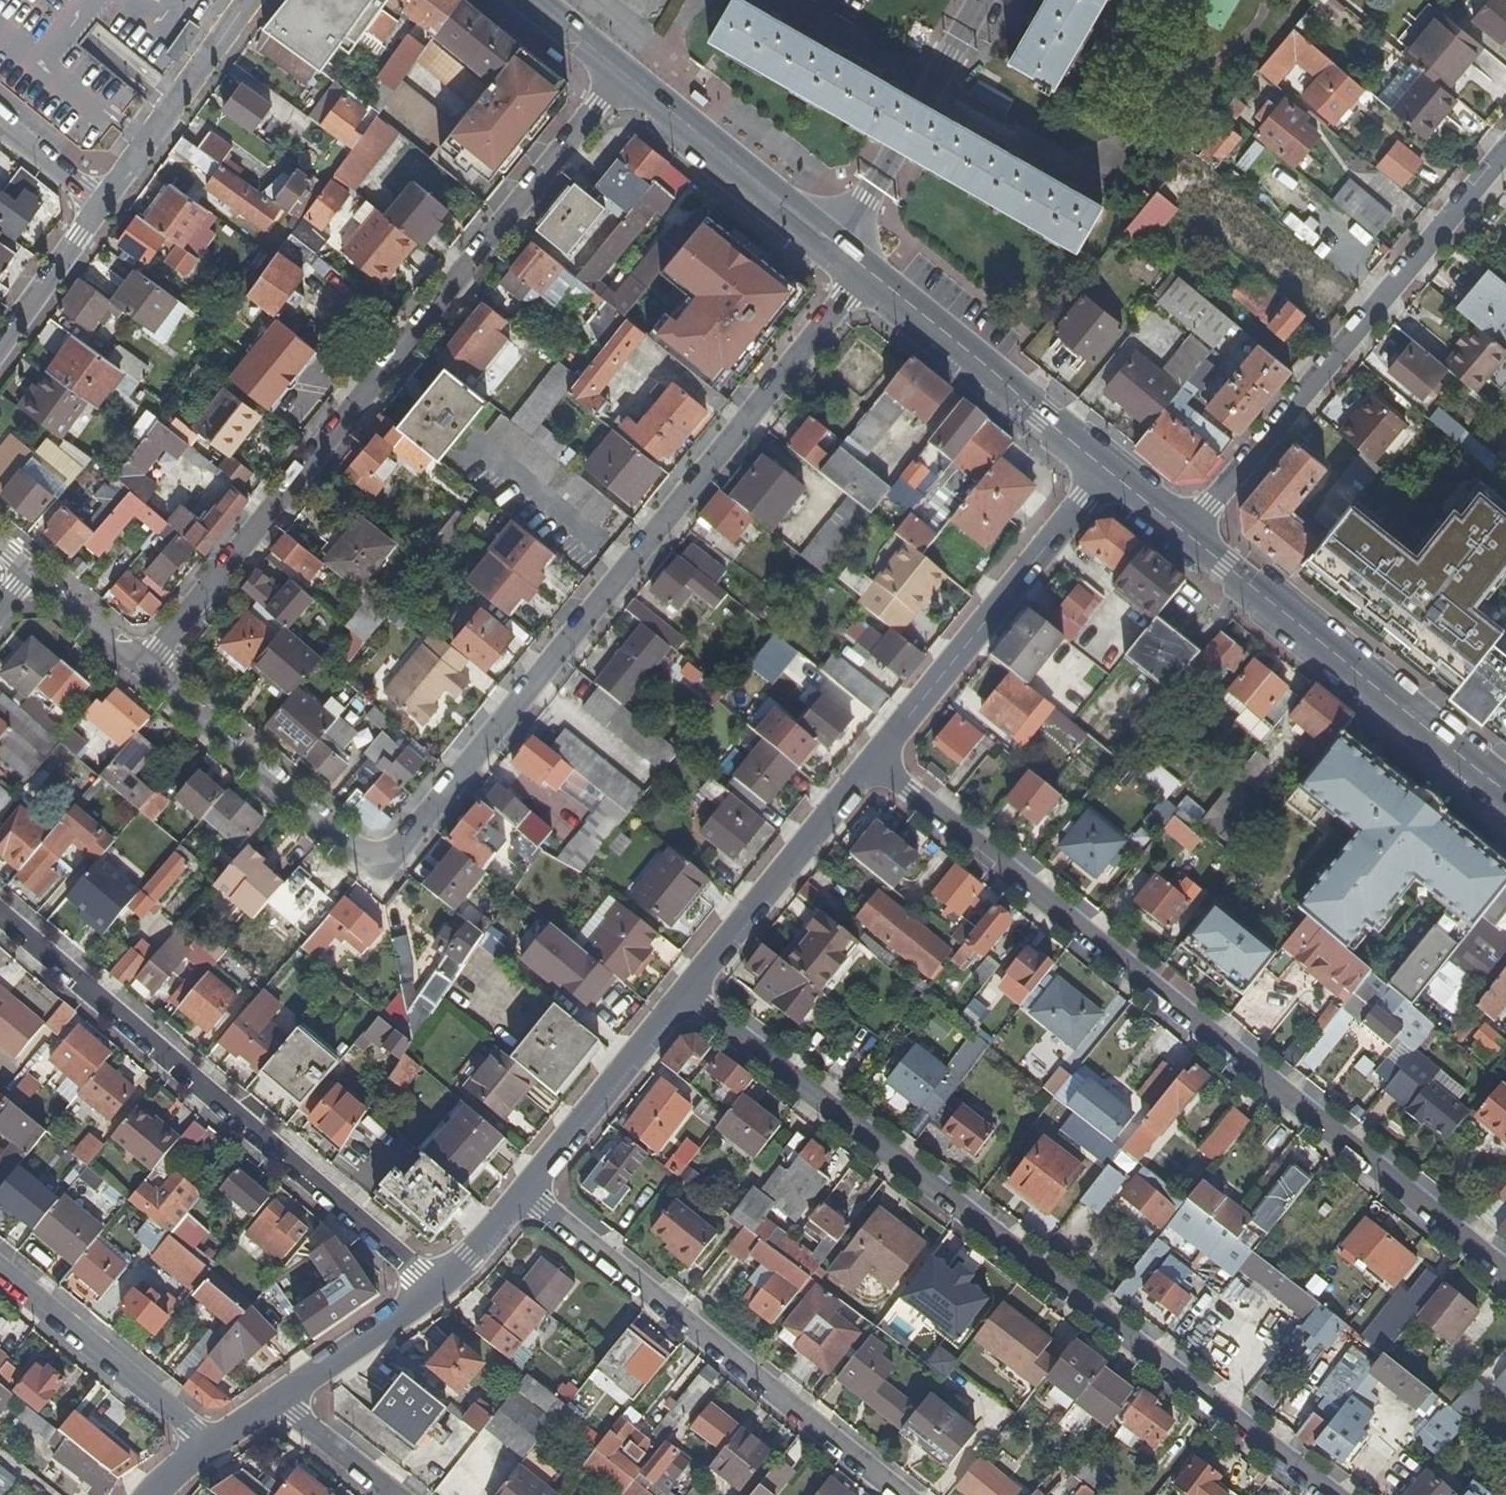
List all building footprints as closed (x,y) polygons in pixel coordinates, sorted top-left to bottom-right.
[(262,28),(270,34),(318,69),(330,78),(364,32),(380,9),(387,0),(283,0),(275,11),(262,28)] [(405,10),(419,20),(395,54),(387,66),(362,101),(369,106),(378,113),(384,104),(401,81),(414,62),(459,0),(391,0),(405,10)] [(471,107),(521,44),(466,0),(459,0),(414,62),(471,107)] [(711,38),(869,130),(898,146),(926,162),(1075,249),(1101,206),(946,116),(923,103),(898,89),(744,0),(733,0),(718,26),(711,38)] [(1103,0),(1046,0),(1010,62),(1053,86),(1103,0)] [(1346,7),(1338,0),(1317,0),(1337,17),(1346,7)] [(1505,38),(1505,0),(1492,0),(1475,20),(1502,43),(1505,38)] [(364,32),(381,44),(397,21),(380,9),(364,32)] [(405,10),(397,21),(381,44),(395,54),(419,20),(405,10)] [(1449,18),(1413,61),(1426,72),(1448,90),(1462,73),(1452,65),(1474,39),(1449,18)] [(189,22),(164,52),(174,60),(199,30),(189,22)] [(1277,84),(1298,58),(1312,42),(1294,27),(1258,69),(1277,84)] [(307,84),(318,69),(270,34),(259,49),(307,84)] [(1484,47),(1474,39),(1452,65),(1462,73),(1484,47)] [(1337,62),(1312,42),(1298,58),(1323,78),(1335,65),(1337,62)] [(476,194),(567,81),(521,44),(471,107),(456,125),(438,147),(431,155),(476,194)] [(1366,91),(1335,65),(1323,78),(1307,97),(1338,126),(1366,91)] [(1426,72),(1394,110),(1428,138),(1460,100),(1448,90),(1426,72)] [(259,98),(266,87),(247,74),(240,84),(223,109),(252,130),(269,105),(259,98)] [(456,125),(401,81),(384,104),(438,147),(456,125)] [(362,101),(336,82),(309,119),(340,141),(347,146),(351,149),(361,135),(351,128),(369,106),(362,101)] [(1237,95),(1225,109),(1233,116),(1238,120),(1249,106),(1237,95)] [(1266,121),(1256,134),(1295,167),(1321,135),(1305,121),(1308,118),(1285,99),(1276,109),(1272,107),(1263,118),(1266,121)] [(1227,123),(1233,116),(1225,109),(1221,114),(1191,149),(1215,169),(1242,136),(1227,123)] [(351,190),(396,133),(375,116),(361,135),(351,149),(332,175),(351,190)] [(208,131),(196,148),(206,155),(219,164),(231,148),(208,131)] [(197,168),(206,155),(196,148),(180,136),(171,148),(197,168)] [(602,204),(621,220),(668,163),(635,137),(588,193),(602,204)] [(340,141),(314,178),(325,185),(329,179),(332,175),(351,149),(347,146),(340,141)] [(1398,143),(1380,166),(1402,186),(1422,162),(1398,143)] [(659,213),(688,179),(668,163),(621,220),(575,277),(604,300),(623,315),(658,272),(702,219),(693,211),(681,226),(676,222),(663,237),(662,237),(615,294),(598,279),(655,209),(659,213)] [(19,165),(16,169),(58,203),(56,195),(19,165)] [(264,230),(281,208),(221,166),(206,187),(233,207),(229,212),(235,217),(239,212),(264,230)] [(263,194),(287,211),(311,180),(296,168),(283,186),(273,179),(263,194)] [(2,191),(10,196),(0,210),(0,228),(14,239),(39,205),(53,216),(59,208),(58,203),(16,169),(1,190),(2,191)] [(313,177),(311,180),(287,211),(287,213),(298,221),(303,215),(325,185),(314,178),(313,177)] [(347,192),(329,179),(325,185),(303,215),(320,228),(347,192)] [(1350,179),(1334,200),(1376,235),(1392,215),(1350,179)] [(406,193),(385,218),(414,241),(419,244),(438,220),(436,219),(444,209),(411,182),(404,191),(406,193)] [(602,204),(588,193),(574,182),(535,231),(562,253),(602,204)] [(180,247),(207,211),(170,184),(144,220),(165,236),(177,245),(180,247)] [(1144,245),(1177,205),(1158,189),(1153,195),(1143,207),(1125,229),(1144,245)] [(1136,200),(1143,207),(1153,195),(1145,189),(1136,200)] [(10,196),(2,191),(0,194),(0,210),(10,196)] [(1217,232),(1224,223),(1197,201),(1190,210),(1217,232)] [(399,259),(414,241),(385,218),(375,210),(339,253),(372,280),(393,254),(399,259)] [(785,276),(707,214),(702,219),(658,272),(686,293),(691,298),(668,328),(658,321),(647,334),(657,342),(718,389),(796,289),(783,279),(785,276)] [(160,242),(165,236),(144,220),(136,215),(116,243),(125,249),(118,257),(134,268),(140,260),(144,263),(160,242)] [(320,228),(303,215),(298,221),(289,234),(316,255),(330,237),(320,228)] [(1262,217),(1257,228),(1281,240),(1286,230),(1262,217)] [(21,246),(0,231),(0,275),(21,246)] [(1232,233),(1224,242),(1246,259),(1253,249),(1232,233)] [(173,251),(177,245),(165,236),(160,242),(173,251)] [(586,322),(604,300),(575,277),(531,242),(500,281),(515,294),(518,291),(528,292),(532,287),(554,305),(563,294),(576,305),(572,310),(586,322)] [(304,260),(282,243),(272,258),(246,295),(268,312),(299,268),(304,260)] [(183,275),(195,258),(180,247),(177,245),(173,251),(165,262),(183,275)] [(151,330),(175,298),(134,268),(110,300),(121,308),(151,330)] [(344,325),(356,281),(315,269),(303,313),(344,325)] [(1154,292),(1161,298),(1180,276),(1173,270),(1154,292)] [(1286,338),(1306,313),(1254,270),(1240,286),(1234,280),(1227,288),(1286,338)] [(1505,314),(1505,284),(1490,271),(1458,310),(1477,326),(1488,335),(1505,314)] [(1107,389),(1151,426),(1189,380),(1207,357),(1235,322),(1180,276),(1161,298),(1158,301),(1174,315),(1192,330),(1189,334),(1158,372),(1136,354),(1107,389)] [(121,308),(110,300),(78,277),(57,307),(88,330),(104,309),(115,317),(121,308)] [(2,299),(9,289),(0,283),(0,298),(2,299)] [(522,299),(528,292),(518,291),(515,294),(522,299)] [(664,313),(658,321),(668,328),(691,298),(686,293),(668,316),(664,313)] [(1084,295),(1056,330),(1094,360),(1123,325),(1084,295)] [(163,339),(184,305),(175,298),(151,330),(163,339)] [(492,326),(501,314),(483,300),(439,356),(457,370),(454,373),(483,397),(505,368),(491,356),(506,337),(492,326)] [(586,322),(608,340),(626,317),(623,315),(604,300),(586,322)] [(1170,319),(1189,334),(1192,330),(1174,315),(1170,319)] [(591,392),(641,330),(626,317),(608,340),(578,377),(567,391),(595,414),(604,403),(591,392)] [(1444,364),(1446,366),(1476,391),(1505,355),(1505,350),(1488,335),(1477,326),(1444,364)] [(93,405),(120,369),(105,358),(75,337),(48,373),(88,402),(93,405)] [(1421,396),(1446,366),(1444,364),(1415,340),(1389,371),(1421,396)] [(839,380),(852,390),(855,393),(825,430),(828,433),(842,444),(848,437),(870,410),(880,397),(898,375),(857,341),(831,373),(839,380)] [(1240,432),(1292,370),(1261,343),(1238,371),(1234,367),(1230,372),(1234,376),(1209,406),(1240,432)] [(115,344),(105,358),(120,369),(136,381),(147,367),(115,344)] [(1219,367),(1207,357),(1189,380),(1200,388),(1202,390),(1219,367)] [(925,423),(950,391),(911,359),(898,375),(880,397),(884,400),(889,394),(906,408),(925,423)] [(558,360),(510,420),(531,436),(540,424),(567,391),(578,377),(558,360)] [(436,458),(485,399),(483,397),(454,373),(443,365),(395,424),(433,455),(436,458)] [(261,370),(253,379),(260,385),(252,394),(277,414),(299,387),(275,367),(268,376),(261,370)] [(687,367),(680,376),(721,409),(729,400),(687,367)] [(26,393),(17,406),(49,429),(62,439),(88,402),(48,373),(32,396),(26,393)] [(852,390),(839,380),(833,387),(846,398),(852,390)] [(1151,426),(1136,445),(1176,477),(1205,475),(1234,440),(1188,403),(1200,388),(1189,380),(1151,426)] [(619,426),(644,446),(658,458),(662,452),(668,457),(696,421),(692,418),(701,406),(673,383),(667,391),(657,382),(649,392),(659,400),(639,425),(633,421),(637,416),(632,412),(628,416),(623,412),(619,417),(623,422),(619,426)] [(228,394),(200,429),(223,448),(251,413),(228,394)] [(891,427),(906,408),(889,394),(884,400),(880,397),(870,410),(891,427)] [(1351,420),(1339,434),(1363,453),(1376,464),(1408,425),(1373,396),(1353,421),(1351,420)] [(900,477),(924,497),(927,494),(936,482),(952,462),(986,419),(962,400),(900,477)] [(1458,442),(1466,433),(1428,402),(1420,411),(1458,442)] [(692,418),(696,421),(705,409),(701,406),(692,418)] [(143,410),(128,431),(140,440),(155,419),(143,410)] [(891,427),(870,410),(848,437),(869,454),(891,427)] [(595,523),(612,502),(559,459),(531,436),(510,420),(500,411),(483,431),(595,523)] [(421,471),(433,455),(395,424),(380,412),(368,427),(377,434),(346,473),(368,492),(374,493),(384,481),(372,471),(392,447),(421,471)] [(179,456),(189,444),(156,418),(155,419),(140,440),(114,476),(129,489),(146,503),(157,488),(140,475),(164,445),(179,456)] [(816,448),(828,433),(825,430),(811,419),(788,448),(818,473),(829,460),(816,448)] [(999,460),(1014,442),(986,419),(952,462),(956,465),(940,485),(927,502),(939,512),(925,528),(909,515),(908,517),(894,534),(905,542),(921,556),(936,537),(950,519),(979,484),(999,460)] [(569,447),(540,424),(531,436),(559,459),(569,447)] [(640,451),(644,446),(619,426),(615,431),(639,451),(640,451)] [(637,454),(639,451),(615,431),(613,430),(585,464),(625,497),(634,485),(640,490),(657,471),(637,454)] [(30,452),(6,431),(0,439),(0,487),(30,452)] [(1466,433),(1458,442),(1484,464),(1491,454),(1466,432),(1466,433)] [(57,449),(82,467),(89,458),(63,439),(57,448),(57,449)] [(57,449),(57,448),(47,440),(35,455),(43,463),(38,469),(56,485),(50,492),(54,496),(56,497),(82,467),(57,449)] [(1326,468),(1296,443),(1242,507),(1244,532),(1296,573),(1305,562),(1322,541),(1287,515),(1326,468)] [(201,468),(207,460),(208,459),(192,446),(185,455),(201,468)] [(889,491),(879,483),(854,463),(838,450),(829,460),(818,473),(849,498),(870,515),(884,497),(889,491)] [(35,455),(30,452),(0,487),(0,494),(32,521),(54,496),(50,492),(56,485),(38,469),(43,463),(35,455)] [(1317,516),(1332,528),(1351,506),(1372,480),(1381,469),(1376,464),(1363,453),(1328,495),(1332,498),(1317,516)] [(230,456),(219,469),(235,482),(240,486),(251,473),(230,456)] [(854,463),(879,483),(883,478),(858,458),(854,463)] [(765,459),(731,501),(761,525),(769,531),(800,493),(798,485),(765,459)] [(1033,487),(999,460),(979,484),(950,519),(985,547),(1005,522),(1033,487)] [(940,485),(956,465),(952,462),(936,482),(940,485)] [(98,494),(113,508),(129,489),(114,476),(98,494)] [(1457,510),(1480,480),(1474,476),(1451,505),(1457,510)] [(924,497),(900,477),(889,491),(884,497),(908,517),(909,515),(924,497)] [(1458,686),(1493,643),(1503,631),(1477,609),(1472,605),(1501,568),(1505,561),(1505,502),(1480,480),(1457,510),(1455,512),(1454,511),(1444,524),(1423,550),(1430,555),(1422,566),(1411,557),(1412,555),(1411,554),(1378,528),(1352,507),(1351,506),(1332,528),(1322,541),(1305,562),(1321,575),(1324,571),(1344,588),(1342,591),(1458,686)] [(181,504),(167,522),(203,553),(250,494),(240,486),(235,482),(202,522),(181,504)] [(631,501),(640,490),(634,485),(625,497),(631,501)] [(134,511),(158,533),(167,522),(146,503),(129,489),(113,508),(84,541),(97,553),(134,511)] [(757,529),(761,525),(731,501),(720,492),(700,517),(733,544),(739,536),(743,539),(753,526),(757,529)] [(849,498),(800,557),(822,574),(870,515),(849,498)] [(1357,501),(1352,507),(1378,528),(1383,522),(1357,501)] [(71,552),(92,528),(64,505),(43,528),(71,552)] [(457,509),(426,548),(434,555),(456,528),(466,516),(457,509)] [(344,543),(326,564),(355,588),(391,544),(357,516),(339,539),(344,543)] [(1423,550),(1444,524),(1438,519),(1411,554),(1412,555),(1411,557),(1422,566),(1430,555),(1423,550)] [(491,551),(534,586),(544,574),(538,569),(552,552),(513,521),(490,550),(491,551)] [(1080,544),(1104,563),(1122,577),(1145,548),(1115,523),(1097,523),(1080,544)] [(138,601),(153,614),(171,592),(160,582),(193,546),(168,524),(153,541),(163,550),(146,570),(152,576),(145,584),(127,568),(110,588),(123,600),(120,603),(129,611),(132,608),(138,601)] [(316,570),(323,561),(285,531),(271,549),(297,570),(308,579),(316,570)] [(891,630),(897,635),(913,616),(914,616),(929,598),(925,595),(930,590),(933,592),(946,576),(921,556),(905,542),(858,603),(891,630)] [(690,544),(680,558),(714,585),(725,573),(690,544)] [(1113,589),(1154,622),(1157,618),(1187,581),(1145,548),(1122,577),(1113,589)] [(533,586),(534,586),(491,551),(467,581),(505,613),(520,595),(525,600),(535,588),(533,586)] [(713,611),(726,595),(714,585),(680,558),(653,591),(678,611),(691,594),(713,611)] [(296,608),(308,594),(291,579),(279,593),(265,581),(268,578),(255,567),(240,586),(256,600),(284,625),(286,627),(300,611),(296,608)] [(1501,568),(1472,605),(1477,609),(1505,573),(1505,572),(1501,568)] [(1063,614),(1052,628),(1065,639),(1070,643),(1104,600),(1096,594),(1091,599),(1077,588),(1059,610),(1063,614)] [(1110,593),(1151,626),(1154,622),(1113,589),(1110,593)] [(368,598),(346,626),(354,633),(364,642),(379,623),(387,613),(368,598)] [(685,641),(633,599),(624,610),(676,652),(685,641)] [(216,647),(244,671),(252,662),(284,625),(256,600),(216,647)] [(1010,652),(1001,664),(1013,674),(1028,686),(1065,639),(1052,628),(1028,608),(1005,637),(1013,644),(1008,650),(1010,652)] [(481,609),(454,641),(486,667),(513,635),(481,609)] [(1047,624),(1052,628),(1063,614),(1059,610),(1047,624)] [(1201,653),(1157,618),(1154,622),(1151,626),(1125,658),(1165,691),(1201,653)] [(284,625),(252,662),(263,673),(265,670),(291,694),(298,686),(322,658),(286,627),(284,625)] [(643,627),(596,685),(599,688),(621,706),(668,647),(643,627)] [(890,670),(904,682),(924,657),(916,651),(912,647),(897,635),(891,630),(884,639),(870,628),(854,649),(872,663),(876,659),(886,667),(883,671),(887,674),(890,670)] [(433,630),(383,692),(424,725),(438,707),(433,703),(445,687),(456,697),(469,681),(458,672),(468,659),(433,630)] [(341,648),(352,657),(364,642),(354,633),(341,648)] [(768,682),(794,649),(774,633),(748,666),(768,682)] [(1222,662),(1230,668),(1234,671),(1248,655),(1222,633),(1194,663),(1208,676),(1222,662)] [(1013,644),(1005,637),(990,656),(1001,664),(1010,652),(1008,650),(1013,644)] [(17,691),(8,701),(18,709),(57,664),(31,642),(1,677),(17,691)] [(1493,643),(1458,686),(1449,697),(1482,724),(1496,706),(1505,694),(1505,654),(1493,643)] [(834,654),(820,670),(822,671),(835,682),(876,715),(890,698),(834,654)] [(88,684),(60,660),(57,664),(18,709),(29,718),(46,698),(58,708),(63,712),(88,684)] [(1234,722),(1262,744),(1281,720),(1300,697),(1255,660),(1230,690),(1222,701),(1239,715),(1234,722)] [(1222,662),(1208,676),(1217,683),(1230,668),(1222,662)] [(700,673),(687,663),(680,671),(693,682),(700,673)] [(1013,737),(1044,699),(1028,686),(1013,674),(983,713),(1013,737)] [(335,687),(351,701),(359,691),(344,677),(335,687)] [(1321,748),(1326,753),(1344,729),(1355,717),(1316,685),(1291,716),(1313,735),(1305,745),(1317,754),(1321,748)] [(335,719),(298,686),(291,694),(266,723),(304,755),(335,719)] [(583,707),(662,771),(678,752),(621,706),(599,688),(583,707)] [(117,691),(105,706),(96,698),(82,715),(122,749),(135,735),(149,718),(117,691)] [(819,701),(824,696),(818,691),(814,697),(819,701)] [(28,778),(29,778),(58,743),(29,718),(18,709),(8,701),(0,694),(0,755),(28,778)] [(798,727),(766,701),(744,727),(762,741),(776,753),(796,769),(816,743),(826,750),(852,718),(824,695),(819,701),(798,727)] [(29,718),(58,743),(64,736),(41,715),(47,708),(53,713),(58,708),(46,698),(29,718)] [(384,728),(391,719),(375,705),(367,713),(384,728)] [(357,731),(339,715),(335,719),(304,755),(332,780),(346,763),(337,755),(357,731)] [(963,763),(970,755),(978,745),(989,753),(997,744),(985,734),(983,737),(956,715),(933,742),(962,765),(963,763)] [(670,742),(679,750),(690,736),(681,729),(670,742)] [(1370,832),(1308,918),(1323,930),(1351,954),(1427,875),(1482,919),(1505,889),(1505,867),(1344,729),(1326,753),(1308,782),(1370,832)] [(356,789),(343,805),(370,828),(384,827),(391,818),(380,809),(424,759),(407,744),(402,750),(381,730),(363,751),(376,763),(375,764),(384,772),(363,795),(356,789)] [(565,730),(548,750),(561,759),(574,770),(608,798),(628,814),(643,795),(565,730)] [(64,736),(58,743),(77,759),(88,747),(69,731),(64,736)] [(151,749),(135,735),(122,749),(98,777),(99,778),(139,811),(151,796),(128,777),(151,749)] [(407,744),(424,759),(429,753),(413,738),(407,744)] [(539,786),(544,780),(561,759),(548,750),(534,738),(513,765),(539,786)] [(756,815),(794,768),(776,753),(762,741),(732,779),(724,789),(756,815)] [(1260,751),(1201,822),(1239,854),(1252,838),(1233,822),(1231,824),(1224,819),(1238,802),(1243,805),(1250,796),(1246,793),(1271,761),(1260,751)] [(970,755),(963,763),(968,766),(974,758),(970,755)] [(557,791),(574,770),(561,759),(544,780),(557,791)] [(1180,784),(1153,761),(1139,776),(1167,799),(1180,784)] [(1296,780),(1279,767),(1263,788),(1280,801),(1296,780)] [(40,787),(69,812),(73,808),(99,778),(98,777),(88,768),(67,793),(45,773),(36,783),(40,787)] [(176,798),(201,819),(203,816),(223,794),(198,772),(176,798)] [(1037,825),(1061,796),(1032,772),(1008,801),(1037,825)] [(752,830),(761,819),(756,815),(724,789),(709,776),(699,788),(724,808),(701,835),(733,861),(756,833),(752,830)] [(40,787),(36,783),(29,778),(28,778),(13,797),(0,812),(0,854),(2,856),(5,851),(23,867),(50,835),(20,810),(40,787)] [(517,826),(515,829),(537,848),(552,831),(499,785),(486,800),(517,826)] [(13,797),(0,787),(0,812),(13,797)] [(69,812),(40,787),(20,810),(50,835),(69,812)] [(262,818),(227,788),(223,794),(203,816),(238,846),(262,818)] [(166,801),(155,792),(151,796),(139,811),(150,820),(166,801)] [(608,798),(556,860),(581,873),(628,814),(608,798)] [(1054,819),(1061,824),(1075,807),(1068,802),(1054,819)] [(1152,826),(1161,833),(1166,828),(1175,816),(1180,810),(1171,802),(1152,826)] [(478,804),(449,841),(483,869),(495,855),(475,838),(493,815),(478,804)] [(83,853),(95,862),(98,859),(113,841),(73,808),(69,812),(50,835),(23,867),(19,871),(15,876),(38,896),(57,875),(49,868),(58,858),(72,841),(85,851),(83,853)] [(1063,849),(1099,878),(1126,844),(1090,816),(1063,849)] [(1203,838),(1175,816),(1166,828),(1194,850),(1203,838)] [(756,833),(765,822),(761,819),(752,830),(756,833)] [(877,822),(850,855),(895,892),(921,859),(915,854),(906,846),(895,837),(885,829),(877,822)] [(508,862),(524,875),(540,851),(537,848),(515,829),(512,826),(507,832),(511,836),(506,841),(517,850),(508,862)] [(888,826),(885,829),(895,837),(898,833),(888,826)] [(909,842),(906,846),(915,854),(919,850),(909,842)] [(149,908),(153,904),(193,856),(179,845),(139,892),(118,918),(125,924),(134,913),(140,918),(149,908)] [(708,886),(711,881),(668,847),(665,851),(629,896),(672,931),(708,886)] [(265,864),(246,848),(219,879),(260,913),(282,886),(261,868),(265,864)] [(452,910),(484,871),(457,848),(425,888),(452,910)] [(2,856),(19,871),(23,867),(5,851),(2,856)] [(118,918),(139,892),(98,859),(95,862),(66,897),(82,911),(91,919),(87,923),(102,936),(118,918)] [(935,894),(955,910),(949,917),(956,922),(983,889),(957,867),(935,894)] [(1137,903),(1170,929),(1201,890),(1187,879),(1177,892),(1157,877),(1137,903)] [(213,887),(253,921),(260,913),(219,879),(213,887)] [(822,894),(807,882),(798,894),(813,905),(822,894)] [(1482,919),(1505,939),(1505,889),(1482,919)] [(859,919),(930,977),(952,951),(880,892),(859,919)] [(344,899),(303,950),(314,960),(338,930),(348,939),(346,941),(361,954),(381,931),(344,899)] [(663,938),(618,902),(604,919),(608,922),(584,952),(615,977),(626,987),(637,973),(640,975),(655,956),(651,953),(663,938)] [(1245,995),(1277,954),(1213,903),(1180,944),(1199,959),(1194,964),(1221,986),(1226,981),(1245,995)] [(158,908),(153,904),(149,908),(154,912),(158,908)] [(1011,922),(994,908),(977,928),(962,946),(952,958),(964,968),(978,951),(984,956),(1011,922)] [(79,916),(87,923),(91,919),(82,911),(79,916)] [(811,936),(787,966),(820,993),(860,943),(822,912),(806,931),(811,936)] [(458,914),(448,928),(460,937),(469,924),(458,914)] [(1328,972),(1355,995),(1369,979),(1318,936),(1323,930),(1308,918),(1266,970),(1280,981),(1299,959),(1314,972),(1316,970),(1324,977),(1328,972)] [(1425,990),(1412,1006),(1418,1011),(1436,1026),(1450,1038),(1452,1036),(1501,974),(1505,968),(1505,939),(1482,919),(1459,948),(1438,974),(1451,985),(1438,1001),(1425,990)] [(964,926),(954,939),(962,946),(977,928),(971,922),(966,928),(964,926)] [(448,955),(414,1006),(407,1017),(413,1043),(417,1036),(429,1018),(441,999),(453,982),(478,944),(484,935),(469,924),(460,937),(448,928),(436,947),(448,955)] [(1459,948),(1436,928),(1393,990),(1412,1006),(1425,990),(1438,974),(1459,948)] [(151,951),(155,955),(165,943),(149,929),(110,976),(122,986),(151,951)] [(1318,936),(1369,979),(1373,974),(1374,973),(1351,954),(1323,930),(1318,936)] [(564,936),(571,942),(575,938),(567,932),(564,936)] [(183,955),(189,948),(173,933),(165,943),(155,955),(136,977),(153,991),(183,955)] [(200,970),(206,975),(228,950),(211,935),(196,953),(189,961),(200,970)] [(610,983),(615,977),(584,952),(571,942),(564,936),(562,935),(538,966),(570,990),(569,992),(586,1005),(596,993),(607,980),(610,983)] [(405,937),(391,940),(398,973),(407,971),(412,970),(405,937)] [(763,983),(758,989),(775,1002),(772,1007),(796,1026),(821,994),(820,993),(787,966),(758,942),(755,946),(761,951),(746,969),(763,983)] [(196,953),(189,948),(183,955),(189,961),(196,953)] [(1000,986),(1023,1005),(1055,965),(1043,955),(1041,958),(1030,949),(1000,986)] [(972,977),(984,987),(1001,965),(989,955),(972,977)] [(263,974),(271,981),(284,965),(276,958),(263,974)] [(1501,974),(1452,1036),(1461,1042),(1484,1013),(1493,1021),(1505,1005),(1505,968),(1501,974)] [(206,975),(200,970),(188,986),(193,991),(206,975)] [(407,1017),(414,1006),(407,971),(398,973),(407,1017)] [(913,974),(907,981),(923,994),(929,987),(913,974)] [(1393,990),(1373,974),(1369,979),(1355,995),(1344,1008),(1408,1061),(1417,1051),(1436,1026),(1418,1011),(1412,1006),(1393,990)] [(235,1000),(206,975),(193,991),(179,1008),(208,1032),(235,1000)] [(1034,1013),(1076,1047),(1103,1014),(1061,979),(1034,1013)] [(170,1001),(178,1008),(179,1008),(193,991),(188,986),(185,983),(170,1001)] [(946,999),(930,986),(929,987),(923,994),(940,1007),(946,999)] [(13,1059),(43,1025),(0,989),(0,1048),(13,1059)] [(755,994),(772,1007),(775,1002),(758,989),(755,994)] [(586,1005),(590,1008),(599,996),(596,993),(586,1005)] [(992,1012),(974,998),(957,1020),(990,1046),(996,1039),(981,1026),(992,1012)] [(45,1026),(56,1036),(76,1013),(64,1003),(45,1026)] [(1316,1074),(1352,1018),(1329,1003),(1313,1026),(1322,1032),(1301,1064),(1316,1074)] [(556,1097),(600,1042),(555,1006),(511,1061),(536,1081),(556,1097)] [(237,1051),(262,1072),(263,1070),(296,1031),(286,1023),(278,1033),(248,1007),(219,1042),(234,1054),(237,1051)] [(400,1060),(410,1044),(379,1017),(365,1035),(369,1038),(382,1049),(384,1047),(400,1060)] [(1501,1058),(1505,1051),(1505,1041),(1486,1025),(1476,1037),(1478,1039),(1470,1048),(1486,1061),(1494,1052),(1501,1058)] [(102,1063),(109,1055),(76,1027),(47,1060),(81,1089),(102,1063)] [(338,1063),(298,1029),(296,1031),(263,1070),(288,1091),(293,1085),(308,1098),(325,1078),(326,1078),(338,1063)] [(693,1055),(697,1058),(700,1060),(710,1047),(697,1037),(683,1038),(662,1063),(677,1075),(681,1071),(693,1055)] [(922,1104),(935,1115),(951,1096),(961,1082),(916,1047),(888,1083),(920,1107),(922,1104)] [(498,1051),(489,1062),(467,1088),(504,1119),(536,1081),(511,1061),(498,1051)] [(1441,1070),(1417,1051),(1408,1061),(1386,1090),(1409,1108),(1406,1111),(1422,1124),(1425,1121),(1447,1140),(1470,1111),(1432,1081),(1441,1070)] [(405,1091),(420,1068),(405,1055),(388,1080),(405,1091)] [(693,1055),(681,1071),(685,1074),(697,1058),(693,1055)] [(708,1071),(740,1096),(752,1080),(721,1055),(708,1071)] [(464,1085),(467,1088),(489,1062),(485,1059),(464,1085)] [(1140,1095),(1155,1107),(1165,1095),(1183,1074),(1168,1061),(1140,1095)] [(133,1089),(102,1063),(81,1089),(76,1095),(107,1120),(133,1089)] [(1061,1066),(1044,1088),(1056,1097),(1073,1075),(1061,1066)] [(1186,1077),(1183,1074),(1165,1095),(1155,1107),(1121,1148),(1138,1161),(1160,1136),(1161,1137),(1177,1116),(1209,1078),(1195,1066),(1186,1077)] [(951,1096),(958,1101),(978,1076),(971,1071),(961,1082),(951,1096)] [(19,1109),(38,1085),(25,1074),(5,1098),(17,1107),(19,1109)] [(684,1095),(663,1077),(627,1121),(622,1127),(618,1132),(628,1139),(645,1151),(649,1155),(690,1106),(681,1099),(684,1095)] [(337,1088),(325,1078),(308,1098),(299,1110),(311,1121),(337,1088)] [(1089,1081),(1069,1107),(1074,1111),(1091,1124),(1112,1141),(1132,1114),(1114,1100),(1107,1095),(1089,1081)] [(303,1105),(308,1098),(293,1085),(288,1091),(303,1105)] [(311,1121),(342,1148),(366,1112),(337,1088),(311,1121)] [(1477,1115),(1505,1138),(1505,1094),(1499,1088),(1477,1115)] [(1111,1090),(1107,1095),(1114,1100),(1118,1095),(1111,1090)] [(716,1127),(755,1158),(780,1126),(740,1096),(724,1117),(716,1127)] [(995,1131),(958,1101),(951,1096),(935,1115),(931,1121),(975,1155),(995,1131)] [(5,1181),(14,1170),(29,1153),(31,1150),(25,1146),(34,1135),(10,1116),(17,1107),(5,1098),(0,1104),(0,1130),(15,1143),(0,1161),(0,1177),(5,1181)] [(692,1109),(715,1128),(716,1127),(724,1117),(701,1098),(692,1109)] [(422,1153),(465,1105),(460,1101),(418,1149),(422,1153)] [(179,1137),(164,1124),(162,1127),(153,1119),(136,1105),(109,1137),(151,1172),(166,1153),(179,1137)] [(461,1187),(504,1139),(465,1105),(422,1153),(461,1187)] [(34,1135),(41,1127),(19,1109),(17,1107),(10,1116),(34,1135)] [(1060,1129),(1077,1142),(1091,1124),(1074,1111),(1060,1129)] [(1202,1150),(1218,1163),(1249,1124),(1234,1111),(1202,1150)] [(1477,1115),(1472,1120),(1505,1148),(1505,1138),(1477,1115)] [(162,1127),(164,1124),(155,1117),(153,1119),(162,1127)] [(622,1127),(627,1121),(623,1118),(619,1124),(622,1127)] [(205,1131),(193,1120),(179,1137),(166,1153),(178,1163),(205,1131)] [(1091,1124),(1077,1142),(1096,1156),(1093,1160),(1105,1170),(1121,1148),(1112,1141),(1091,1124)] [(781,1152),(794,1162),(810,1142),(797,1132),(781,1152)] [(89,1136),(73,1155),(86,1166),(87,1165),(102,1147),(89,1136)] [(465,1191),(508,1142),(504,1139),(461,1187),(465,1191)] [(621,1182),(645,1151),(628,1139),(611,1161),(606,1156),(586,1181),(586,1189),(591,1193),(595,1189),(604,1196),(600,1200),(610,1208),(627,1187),(621,1182)] [(1044,1139),(1014,1178),(1029,1193),(1027,1196),(1049,1213),(1083,1170),(1044,1139)] [(828,1156),(810,1142),(794,1162),(786,1173),(743,1226),(760,1239),(809,1276),(820,1262),(811,1254),(764,1220),(775,1205),(796,1221),(829,1179),(817,1170),(828,1156)] [(431,1243),(471,1196),(465,1191),(461,1187),(422,1153),(418,1149),(416,1148),(375,1194),(431,1243)] [(1113,1190),(1142,1213),(1147,1217),(1159,1226),(1173,1208),(1170,1206),(1172,1203),(1180,1209),(1187,1200),(1138,1161),(1121,1148),(1105,1170),(1104,1171),(1106,1172),(1102,1177),(1101,1175),(1092,1187),(1082,1200),(1097,1211),(1113,1190)] [(1245,1217),(1201,1183),(1187,1200),(1252,1251),(1253,1251),(1312,1180),(1291,1163),(1245,1217)] [(701,1178),(685,1166),(681,1171),(677,1176),(693,1188),(701,1178)] [(93,1190),(102,1180),(87,1167),(78,1178),(93,1190)] [(754,1188),(731,1217),(743,1226),(786,1173),(779,1167),(759,1192),(754,1188)] [(0,1188),(0,1204),(32,1230),(56,1202),(17,1169),(0,1188)] [(239,1204),(254,1216),(269,1197),(237,1170),(218,1193),(236,1208),(239,1204)] [(844,1208),(856,1217),(884,1181),(872,1172),(844,1208)] [(157,1194),(142,1182),(128,1199),(159,1226),(191,1189),(174,1175),(163,1188),(162,1187),(157,1194)] [(1010,1183),(1027,1196),(1029,1193),(1014,1178),(1010,1183)] [(591,1193),(600,1200),(604,1196),(595,1189),(591,1193)] [(1505,1207),(1505,1190),(1498,1201),(1505,1207)] [(103,1229),(62,1195),(56,1202),(32,1230),(73,1265),(92,1242),(97,1237),(103,1229)] [(1497,1231),(1505,1220),(1505,1207),(1498,1201),(1494,1198),(1479,1217),(1497,1231)] [(651,1230),(693,1263),(717,1234),(676,1200),(667,1210),(662,1206),(656,1213),(662,1217),(651,1230)] [(1172,1219),(1237,1270),(1242,1264),(1251,1251),(1252,1251),(1187,1200),(1180,1209),(1172,1219)] [(273,1201),(245,1236),(278,1264),(306,1229),(273,1201)] [(185,1204),(163,1230),(169,1234),(187,1212),(190,1209),(185,1204)] [(810,1221),(824,1232),(827,1234),(836,1242),(849,1226),(822,1205),(810,1221)] [(867,1272),(890,1290),(923,1248),(894,1225),(895,1223),(878,1210),(829,1273),(830,1274),(827,1278),(837,1286),(840,1282),(852,1291),(867,1272)] [(208,1230),(187,1212),(169,1234),(188,1251),(210,1269),(215,1264),(195,1246),(208,1230)] [(1345,1245),(1395,1286),(1416,1260),(1366,1219),(1345,1245)] [(1497,1231),(1505,1238),(1505,1220),(1497,1231)] [(821,1236),(824,1232),(810,1221),(807,1225),(821,1236)] [(144,1244),(154,1252),(169,1234),(163,1230),(159,1226),(144,1244)] [(836,1242),(827,1234),(811,1254),(820,1262),(836,1242)] [(92,1242),(124,1269),(129,1263),(97,1237),(92,1242)] [(957,1245),(946,1237),(912,1280),(924,1289),(929,1282),(963,1308),(986,1278),(952,1252),(957,1245)] [(330,1284),(293,1310),(313,1338),(376,1294),(345,1248),(343,1249),(335,1238),(311,1255),(330,1284)] [(1157,1238),(1113,1294),(1129,1306),(1142,1290),(1176,1317),(1190,1299),(1177,1289),(1190,1272),(1169,1256),(1173,1251),(1157,1238)] [(743,1300),(772,1323),(797,1292),(809,1276),(760,1239),(749,1253),(774,1272),(760,1290),(754,1285),(743,1300)] [(124,1269),(92,1242),(73,1265),(69,1269),(102,1296),(124,1269)] [(158,1254),(196,1286),(210,1269),(188,1251),(185,1254),(169,1242),(158,1254)] [(1274,1288),(1308,1316),(1318,1304),(1298,1289),(1283,1277),(1266,1264),(1267,1263),(1252,1252),(1251,1251),(1242,1264),(1273,1290),(1274,1288)] [(541,1258),(517,1288),(545,1311),(550,1315),(574,1284),(541,1258)] [(867,1272),(852,1291),(875,1309),(890,1290),(867,1272)] [(225,1320),(233,1327),(252,1304),(251,1304),(215,1273),(196,1295),(225,1320)] [(1403,1293),(1366,1340),(1385,1355),(1443,1283),(1431,1273),(1413,1295),(1408,1292),(1403,1293)] [(803,1297),(815,1281),(809,1276),(797,1292),(803,1297)] [(508,1359),(545,1311),(517,1288),(511,1283),(497,1300),(501,1302),(477,1333),(508,1359)] [(122,1309),(154,1335),(167,1320),(168,1321),(180,1306),(168,1296),(163,1302),(142,1285),(122,1309)] [(1479,1314),(1446,1286),(1420,1318),(1446,1340),(1453,1333),(1459,1338),(1479,1314)] [(817,1287),(792,1319),(809,1332),(797,1347),(826,1371),(840,1352),(846,1345),(855,1334),(829,1314),(838,1303),(817,1287)] [(1259,1316),(1264,1293),(1239,1287),(1234,1311),(1259,1316)] [(1346,1332),(1349,1327),(1320,1304),(1302,1328),(1312,1336),(1317,1340),(1327,1348),(1342,1328),(1346,1332)] [(1062,1358),(1003,1307),(978,1342),(1034,1392),(1046,1379),(1062,1358)] [(258,1308),(214,1350),(205,1361),(188,1381),(182,1388),(205,1407),(222,1408),(229,1402),(208,1385),(224,1366),(226,1368),(241,1354),(244,1357),(251,1351),(248,1348),(274,1325),(258,1308)] [(1212,1310),(1188,1336),(1240,1384),(1261,1362),(1241,1344),(1250,1334),(1230,1315),(1224,1321),(1212,1310)] [(794,1351),(797,1347),(809,1332),(792,1319),(777,1337),(794,1351)] [(233,1327),(225,1320),(214,1333),(223,1340),(233,1327)] [(223,1340),(214,1333),(209,1328),(191,1349),(205,1361),(214,1350),(223,1340)] [(649,1345),(630,1329),(605,1359),(596,1371),(635,1402),(672,1356),(652,1340),(649,1345)] [(913,1355),(925,1338),(917,1332),(904,1349),(913,1355)] [(1313,1345),(1317,1340),(1312,1336),(1308,1341),(1313,1345)] [(874,1404),(903,1428),(916,1411),(882,1383),(893,1369),(878,1357),(884,1348),(870,1337),(837,1378),(872,1407),(874,1404)] [(925,1338),(913,1355),(942,1378),(955,1361),(925,1338)] [(430,1367),(459,1393),(482,1365),(453,1341),(430,1367)] [(1046,1379),(1077,1402),(1102,1369),(1105,1365),(1099,1360),(1084,1349),(1075,1342),(1062,1358),(1046,1379)] [(846,1345),(840,1352),(849,1360),(855,1352),(846,1345)] [(1315,1392),(1339,1412),(1352,1396),(1356,1390),(1377,1364),(1353,1345),(1315,1392)] [(205,1361),(191,1349),(174,1370),(188,1381),(205,1361)] [(1356,1390),(1367,1398),(1381,1380),(1418,1409),(1421,1406),(1429,1412),(1440,1398),(1385,1355),(1377,1364),(1356,1390)] [(3,1387),(16,1370),(6,1361),(0,1369),(0,1384),(3,1387)] [(38,1370),(31,1365),(12,1389),(35,1408),(59,1380),(58,1378),(42,1365),(38,1370)] [(652,1435),(664,1444),(665,1443),(720,1374),(709,1365),(677,1404),(670,1398),(663,1408),(670,1413),(652,1435)] [(1076,1403),(1108,1428),(1115,1418),(1121,1411),(1120,1410),(1133,1392),(1102,1369),(1077,1402),(1076,1403)] [(1505,1389),(1505,1369),(1496,1380),(1505,1389)] [(415,1448),(446,1409),(403,1375),(372,1414),(415,1448)] [(485,1428),(524,1460),(540,1440),(551,1426),(557,1418),(567,1406),(528,1375),(493,1418),(485,1428)] [(1283,1397),(1261,1380),(1251,1393),(1273,1409),(1283,1397)] [(10,1393),(3,1387),(0,1384),(0,1405),(10,1393)] [(1483,1394),(1472,1384),(1451,1406),(1463,1416),(1483,1394)] [(1157,1402),(1139,1387),(1121,1411),(1115,1418),(1154,1449),(1174,1423),(1154,1407),(1157,1402)] [(1358,1401),(1362,1404),(1367,1398),(1356,1390),(1352,1396),(1339,1412),(1345,1417),(1358,1401)] [(978,1432),(930,1393),(916,1411),(903,1428),(902,1429),(950,1467),(978,1432)] [(1376,1415),(1362,1404),(1358,1401),(1345,1417),(1339,1412),(1328,1426),(1316,1442),(1343,1463),(1367,1434),(1363,1431),(1376,1415)] [(690,1428),(721,1452),(740,1429),(709,1404),(690,1428)] [(59,1432),(26,1405),(17,1415),(46,1439),(46,1441),(58,1450),(52,1456),(92,1486),(87,1493),(90,1494),(109,1494),(118,1480),(59,1432)] [(475,1405),(462,1422),(463,1423),(479,1436),(482,1431),(485,1428),(493,1418),(475,1405)] [(1420,1438),(1439,1455),(1469,1421),(1463,1416),(1451,1406),(1449,1405),(1420,1438)] [(571,1429),(578,1421),(580,1417),(569,1408),(559,1420),(571,1429)] [(641,1419),(629,1409),(622,1418),(603,1442),(596,1450),(598,1452),(621,1470),(635,1481),(642,1472),(628,1461),(618,1453),(622,1448),(625,1443),(644,1458),(654,1445),(641,1434),(644,1430),(636,1424),(641,1419)] [(113,1446),(73,1414),(59,1432),(118,1480),(136,1467),(124,1457),(112,1448),(113,1446)] [(1313,1415),(1297,1436),(1312,1447),(1316,1442),(1328,1426),(1313,1415)] [(578,1421),(571,1429),(596,1450),(603,1442),(578,1421)] [(754,1439),(740,1429),(721,1452),(711,1466),(739,1489),(765,1456),(750,1444),(754,1439)] [(482,1431),(479,1436),(468,1450),(470,1452),(445,1483),(459,1494),(478,1494),(496,1472),(476,1457),(491,1438),(482,1431)] [(750,1444),(765,1456),(770,1451),(754,1439),(750,1444)] [(549,1489),(570,1463),(540,1440),(524,1460),(515,1471),(496,1494),(557,1494),(549,1489)] [(625,1443),(622,1448),(640,1463),(644,1458),(625,1443)] [(678,1453),(665,1443),(664,1444),(642,1472),(668,1493),(690,1464),(677,1454),(678,1453)] [(622,1494),(624,1494),(635,1481),(621,1470),(598,1452),(596,1450),(584,1465),(622,1494)] [(124,1457),(136,1467),(141,1463),(127,1453),(124,1457)] [(1193,1457),(1173,1483),(1188,1494),(1234,1494),(1218,1482),(1223,1475),(1223,1472),(1205,1458),(1202,1458),(1200,1462),(1193,1457)] [(778,1462),(758,1487),(752,1494),(773,1494),(791,1472),(778,1462)] [(312,1483),(315,1478),(299,1465),(276,1494),(328,1494),(312,1483)] [(1078,1492),(1084,1484),(1072,1475),(1060,1466),(1053,1472),(1078,1492)] [(209,1491),(215,1494),(273,1494),(241,1469),(209,1491)] [(1426,1471),(1405,1494),(1452,1494),(1426,1471)] [(1041,1491),(1047,1494),(1059,1494),(1065,1486),(1050,1476),(1041,1491)] [(830,1478),(816,1494),(851,1494),(846,1492),(843,1489),(830,1478)] [(635,1481),(624,1494),(652,1494),(635,1481)] [(1473,1481),(1460,1494),(1487,1494),(1488,1494),(1473,1481)] [(1078,1492),(1075,1494),(1098,1494),(1084,1484),(1078,1492)] [(1165,1484),(1157,1494),(1171,1494),(1174,1491),(1165,1484)]
